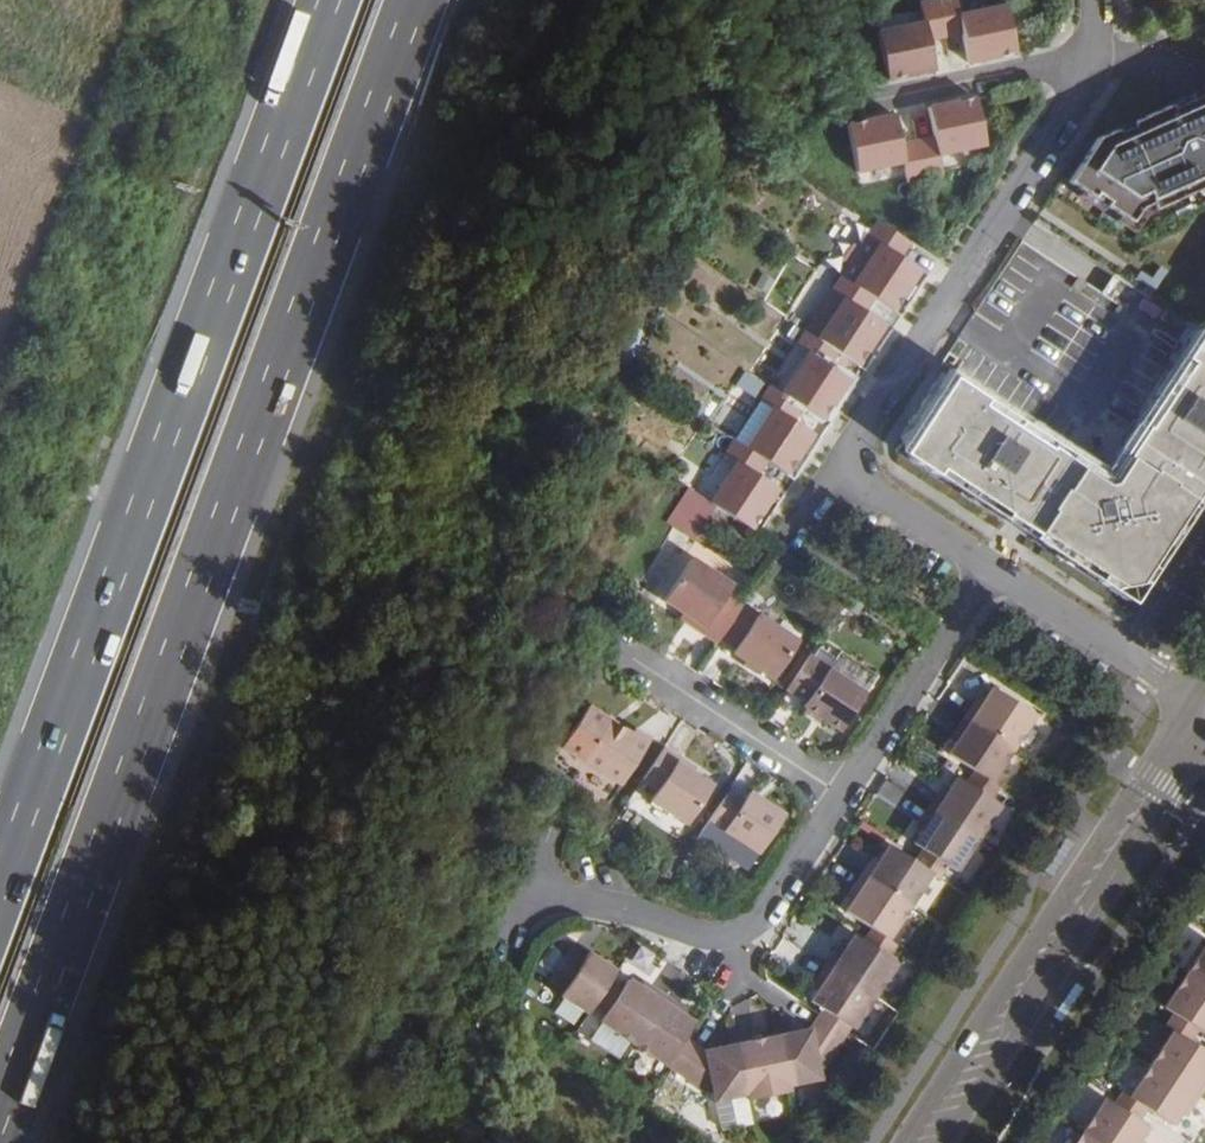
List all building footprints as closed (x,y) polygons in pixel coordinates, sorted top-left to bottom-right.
[(937,0),(930,0),(919,2),(923,22),(877,32),(887,80),(906,76),(905,70),(914,68),(916,74),(935,70),(929,42),(945,38),(937,0)] [(1016,53),(1005,5),(960,15),(957,0),(937,0),(945,38),(962,35),(968,63),(987,59),(986,53),(995,51),(996,57),(1016,53)] [(897,106),(925,103),(922,85),(895,88),(897,106)] [(1095,139),(1071,180),(1096,196),(1099,192),(1111,200),(1109,204),(1134,220),(1143,205),(1154,201),(1157,207),(1202,186),(1204,181),(1204,89),(1095,139)] [(916,139),(924,178),(943,175),(938,155),(984,146),(975,98),(956,101),(957,107),(946,109),(946,103),(926,107),(932,136),(916,139)] [(906,182),(924,178),(916,139),(899,143),(893,114),(874,118),(875,122),(865,124),(864,119),(845,123),(855,172),(902,162),(906,182)] [(868,259),(907,264),(899,257),(909,242),(875,220),(865,236),(877,243),(868,259)] [(907,264),(868,259),(852,285),(873,299),(892,312),(901,298),(897,294),(903,286),(907,288),(918,271),(907,264)] [(852,285),(839,276),(829,291),(841,301),(817,339),(837,352),(857,365),(867,351),(862,348),(868,339),(872,342),(883,326),(863,313),(873,299),(852,285)] [(901,298),(907,288),(903,286),(897,294),(901,298)] [(817,339),(804,331),(794,347),(805,355),(780,393),(802,407),(822,421),(831,405),(826,402),(833,394),(837,397),(846,380),(827,368),(837,352),(817,339)] [(1204,334),(1173,382),(1179,386),(1204,346),(1204,335),(1204,334)] [(862,348),(867,351),(872,342),(868,339),(862,348)] [(1179,386),(1173,382),(1162,399),(1168,403),(1153,428),(1171,439),(1174,435),(1187,442),(1183,448),(1204,462),(1204,346),(1179,386)] [(1013,421),(1016,415),(964,382),(954,384),(942,401),(954,399),(961,388),(1013,421)] [(780,393),(768,385),(757,401),(770,410),(745,449),(766,463),(785,475),(796,459),(791,457),(797,448),(801,451),(811,436),(792,422),(802,407),(780,393)] [(1045,466),(1056,448),(1030,431),(1034,425),(1016,415),(1013,421),(961,388),(954,399),(942,401),(937,404),(933,407),(930,412),(928,416),(926,420),(925,427),(927,439),(920,450),(973,484),(968,491),(985,501),(989,495),(1015,512),(1037,479),(1030,474),(1038,462),(1045,466)] [(826,402),(831,405),(837,397),(833,394),(826,402)] [(1168,403),(1162,399),(1144,425),(1149,428),(1150,426),(1153,428),(1168,403)] [(1131,454),(1149,428),(1144,425),(1114,405),(1110,408),(1107,411),(1105,412),(1102,413),(1098,414),(1095,413),(1090,413),(1084,412),(1064,444),(1062,448),(1088,464),(1086,467),(1109,481),(1112,475),(1119,479),(1134,456),(1131,454)] [(1062,448),(1064,444),(1034,425),(1030,431),(1056,448),(1058,445),(1062,448)] [(1183,448),(1187,442),(1174,435),(1171,439),(1153,428),(1150,426),(1149,428),(1131,454),(1134,456),(1152,468),(1148,475),(1160,483),(1164,476),(1196,497),(1200,500),(1202,497),(1204,500),(1204,462),(1183,448)] [(915,457),(968,491),(973,484),(920,450),(927,439),(925,427),(913,446),(915,457)] [(745,449),(733,441),(722,456),(734,464),(708,502),(750,530),(760,515),(755,511),(761,503),(765,506),(777,490),(756,476),(766,463),(745,449)] [(1044,530),(1086,467),(1088,464),(1062,448),(1058,445),(1056,448),(1045,466),(1038,462),(1030,474),(1037,479),(1015,512),(1012,516),(1016,518),(1013,520),(1037,535),(1039,532),(1042,534),(1044,530)] [(791,457),(796,459),(801,451),(797,448),(791,457)] [(722,456),(696,495),(708,502),(734,464),(722,456)] [(1152,468),(1134,456),(1119,479),(1112,475),(1109,481),(1086,467),(1044,530),(1068,546),(1064,552),(1081,563),(1086,557),(1126,583),(1143,579),(1170,537),(1178,541),(1188,526),(1181,522),(1196,497),(1164,476),(1160,483),(1148,475),(1152,468)] [(985,501),(1013,520),(1016,518),(1012,516),(1015,512),(989,495),(985,501)] [(1204,501),(1204,500),(1202,497),(1200,500),(1196,497),(1181,522),(1188,526),(1204,501)] [(755,511),(760,515),(765,506),(761,503),(755,511)] [(1068,546),(1044,530),(1042,534),(1039,532),(1037,535),(1064,552),(1068,546)] [(1145,593),(1178,541),(1170,537),(1143,579),(1126,583),(1086,557),(1081,563),(1131,595),(1145,593)] [(722,636),(741,607),(725,597),(729,591),(687,563),(660,604),(680,618),(701,632),(698,637),(715,648),(722,636)] [(798,639),(744,603),(741,607),(722,636),(737,646),(734,651),(773,677),(798,639)] [(677,623),(698,637),(701,632),(680,618),(677,623)] [(809,655),(788,687),(809,700),(805,705),(841,728),(865,692),(877,675),(840,651),(835,658),(819,647),(812,657),(809,655)] [(962,720),(1011,752),(1033,716),(991,688),(982,701),(978,707),(973,703),(962,720)] [(978,707),(982,701),(976,698),(973,703),(978,707)] [(621,785),(651,740),(636,729),(633,734),(610,718),(582,759),(621,785)] [(989,785),(1011,752),(962,720),(952,735),(958,739),(953,745),(946,757),(969,772),(989,785)] [(958,739),(952,735),(947,741),(953,745),(958,739)] [(663,748),(642,780),(656,790),(650,800),(688,825),(712,786),(693,773),(677,763),(680,759),(663,748)] [(696,769),(680,759),(677,763),(693,773),(696,769)] [(966,775),(991,792),(994,788),(989,785),(969,772),(966,775)] [(986,800),(991,792),(966,775),(961,784),(986,800)] [(924,807),(974,838),(995,806),(986,800),(961,784),(952,778),(945,789),(941,795),(935,791),(924,807)] [(939,785),(935,791),(941,795),(945,789),(939,785)] [(728,790),(709,818),(758,850),(783,812),(750,791),(744,801),(728,790)] [(951,873),(974,838),(924,807),(914,822),(921,827),(917,834),(909,845),(918,851),(943,868),(951,873)] [(921,827),(914,822),(910,829),(917,834),(921,827)] [(856,875),(905,907),(926,875),(909,863),(884,846),(877,857),(873,863),(867,860),(856,875)] [(913,858),(938,875),(943,868),(918,851),(913,858)] [(871,853),(867,860),(873,863),(877,857),(871,853)] [(935,881),(938,875),(913,858),(909,863),(926,875),(935,881)] [(883,940),(905,907),(856,875),(846,890),(853,894),(848,901),(840,912),(867,929),(883,940)] [(853,894),(846,890),(842,896),(848,901),(853,894)] [(863,934),(888,951),(892,945),(883,940),(867,929),(863,934)] [(883,957),(888,951),(863,934),(858,941),(883,957)] [(825,966),(875,999),(896,966),(883,957),(858,941),(852,937),(846,948),(841,955),(836,951),(825,966)] [(840,944),(836,951),(841,955),(846,948),(840,944)] [(1204,990),(1204,947),(1185,976),(1204,990)] [(560,999),(588,1018),(595,1008),(612,982),(616,975),(588,956),(583,962),(569,952),(549,982),(564,992),(560,999)] [(853,1032),(875,999),(825,966),(815,981),(822,986),(817,993),(809,1003),(823,1013),(849,1030),(853,1032)] [(1185,976),(1163,1009),(1173,1015),(1196,1031),(1204,1036),(1204,990),(1185,976)] [(822,986),(815,981),(810,987),(817,993),(822,986)] [(600,1024),(634,1047),(666,998),(651,988),(646,995),(640,990),(628,983),(624,989),(612,982),(595,1008),(606,1015),(600,1024)] [(1078,983),(1055,1017),(1064,1024),(1088,990),(1078,983)] [(646,995),(651,988),(644,984),(640,990),(646,995)] [(666,998),(634,1047),(667,1068),(685,1040),(695,1025),(684,1018),(677,1014),(681,1007),(666,998)] [(688,1011),(681,1007),(677,1014),(684,1018),(688,1011)] [(820,1018),(846,1034),(849,1030),(823,1013),(820,1018)] [(1168,1023),(1192,1038),(1196,1031),(1173,1015),(1168,1023)] [(826,1067),(846,1034),(820,1018),(811,1032),(778,1039),(789,1088),(820,1081),(816,1069),(826,1067)] [(1189,1042),(1192,1038),(1168,1023),(1165,1027),(1172,1032),(1189,1042)] [(1199,1097),(1204,1088),(1204,1079),(1202,1077),(1204,1073),(1204,1054),(1189,1042),(1172,1032),(1150,1065),(1199,1097)] [(747,1097),(748,1103),(790,1094),(789,1088),(778,1039),(737,1047),(747,1097)] [(667,1068),(673,1071),(691,1044),(685,1040),(667,1068)] [(691,1044),(673,1071),(704,1093),(713,1092),(715,1104),(716,1103),(747,1097),(737,1047),(706,1054),(691,1044)] [(1190,1112),(1199,1097),(1150,1065),(1128,1100),(1146,1111),(1171,1127),(1178,1115),(1183,1107),(1190,1112)] [(1118,1099),(1143,1115),(1146,1111),(1128,1100),(1121,1095),(1118,1099)] [(747,1097),(716,1103),(722,1131),(752,1126),(748,1103),(747,1097)] [(1138,1123),(1143,1115),(1118,1099),(1113,1106),(1138,1123)] [(1097,1142),(1137,1142),(1140,1139),(1147,1129),(1138,1123),(1113,1106),(1104,1101),(1083,1134),(1097,1142)] [(1185,1119),(1190,1112),(1183,1107),(1178,1115),(1185,1119)] [(1083,1134),(1077,1142),(1097,1142),(1083,1134)]
